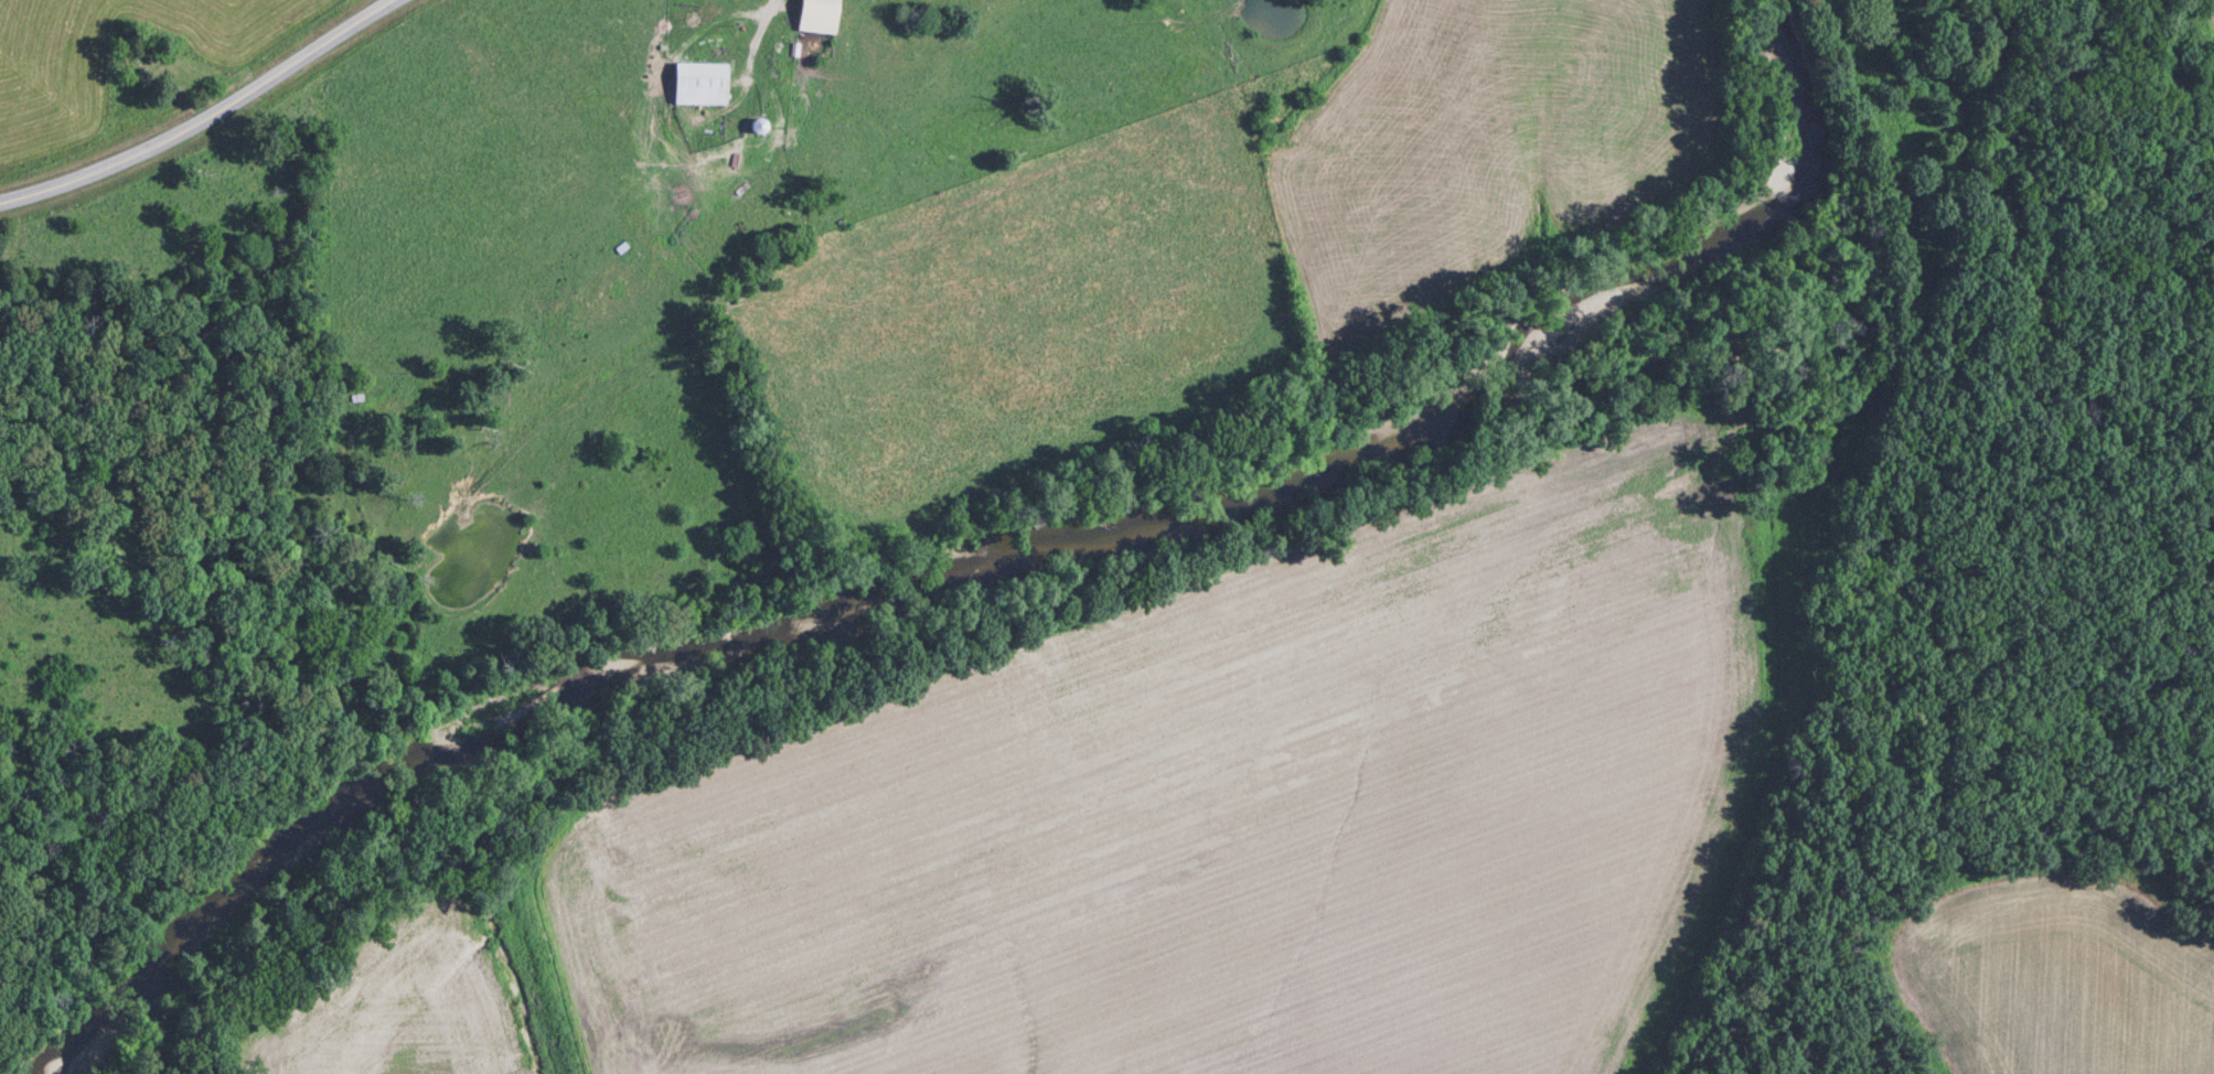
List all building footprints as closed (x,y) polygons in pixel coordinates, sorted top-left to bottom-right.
[(836,34),(839,0),(801,0),(799,31),(836,34)] [(726,106),(728,64),(676,63),(675,104),(726,106)]
